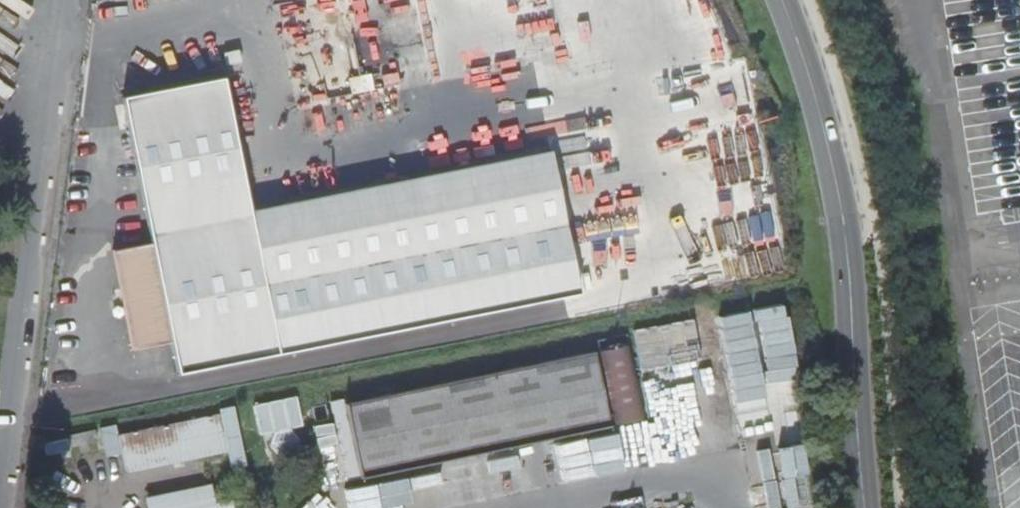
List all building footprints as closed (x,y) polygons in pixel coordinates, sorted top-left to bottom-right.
[(276,350),(248,209),(221,76),(122,95),(177,369),(276,350)] [(248,209),(276,350),(577,291),(550,149),(248,209)] [(112,250),(113,254),(147,247),(147,243),(112,250)] [(147,247),(113,254),(132,347),(166,340),(147,247)] [(636,369),(711,361),(707,319),(632,327),(636,369)] [(626,341),(595,348),(611,421),(641,414),(626,341)] [(591,347),(343,401),(359,475),(607,422),(591,347)] [(296,402),(268,406),(271,429),(299,423),(296,402)] [(219,414),(118,433),(127,472),(226,452),(219,414)] [(111,425),(97,428),(104,456),(117,453),(111,425)] [(94,428),(68,435),(71,446),(97,440),(94,428)] [(603,463),(626,459),(621,436),(598,440),(603,463)] [(756,507),(809,507),(801,445),(773,448),(777,481),(753,484),(756,507)] [(476,468),(457,469),(459,498),(478,497),(476,468)] [(146,497),(148,507),(235,507),(233,497),(212,502),(208,483),(146,497)]
